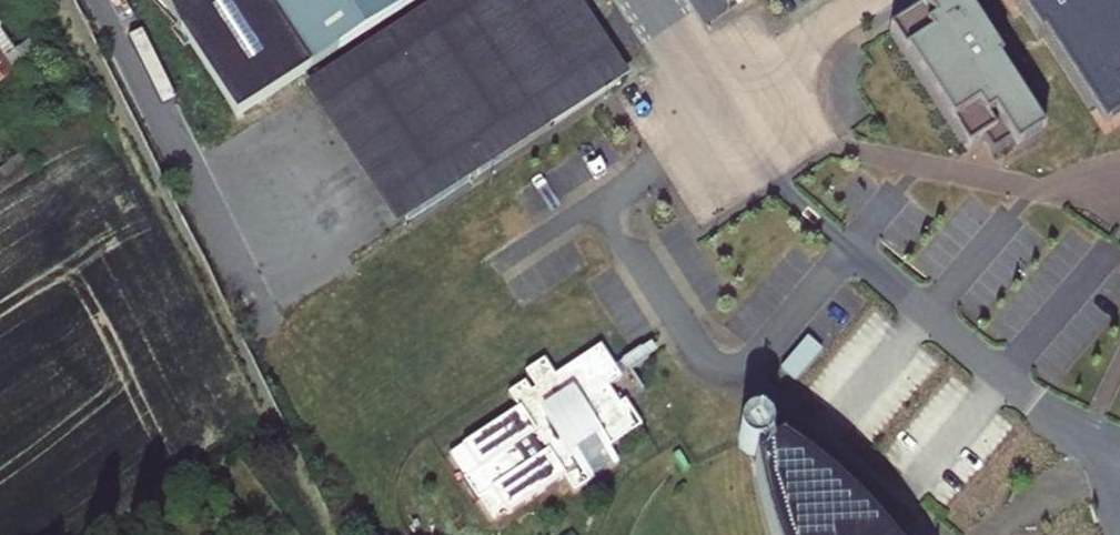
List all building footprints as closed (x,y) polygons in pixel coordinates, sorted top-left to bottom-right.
[(175,31),(233,113),(310,66),(411,0),(160,0),(175,31)] [(629,77),(579,0),(436,0),(302,88),(395,229),(629,77)] [(889,33),(966,153),(982,142),(992,156),(1011,143),(1003,129),(1028,113),(998,66),(1001,63),(969,15),(966,17),(954,0),(939,0),(889,33)] [(1093,129),(1119,111),(1119,110),(1114,101),(1119,97),(1119,24),(1103,0),(1003,0),(1093,129)] [(9,93),(21,84),(6,62),(15,55),(0,33),(0,80),(9,93)] [(9,93),(0,80),(0,99),(9,93)] [(1041,136),(1028,113),(1003,129),(1011,143),(1016,152),(1041,136)] [(0,172),(0,176),(4,181),(27,165),(21,157),(0,172)] [(620,380),(599,348),(555,376),(543,359),(523,372),(534,389),(530,391),(524,382),(507,393),(518,409),(447,455),(492,523),(561,478),(573,494),(619,463),(610,449),(641,428),(624,402),(619,406),(607,388),(620,380)] [(740,431),(738,436),(738,441),(739,447),(743,451),(747,454),(753,456),(758,455),(764,453),(767,448),(770,443),(770,438),(769,432),(765,428),(760,425),(755,423),(749,424),(744,426),(740,431)] [(770,534),(877,534),(868,524),(839,496),(813,475),(779,451),(754,467),(764,517),(770,534)]
